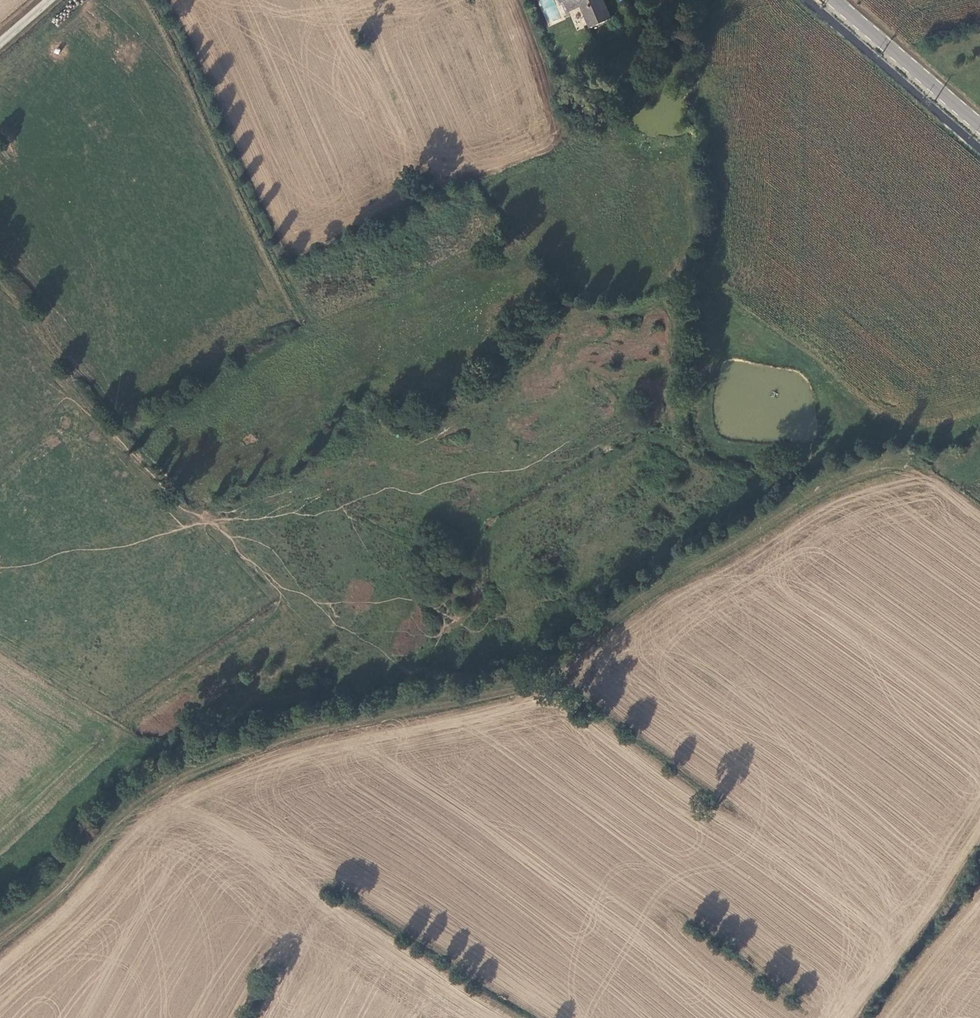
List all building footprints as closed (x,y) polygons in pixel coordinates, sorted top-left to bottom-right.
[(561,8),(565,19),(579,13),(589,36),(609,28),(598,4),(592,6),(589,0),(580,0),(561,8)] [(38,385),(29,396),(35,401),(44,389),(38,385)]
